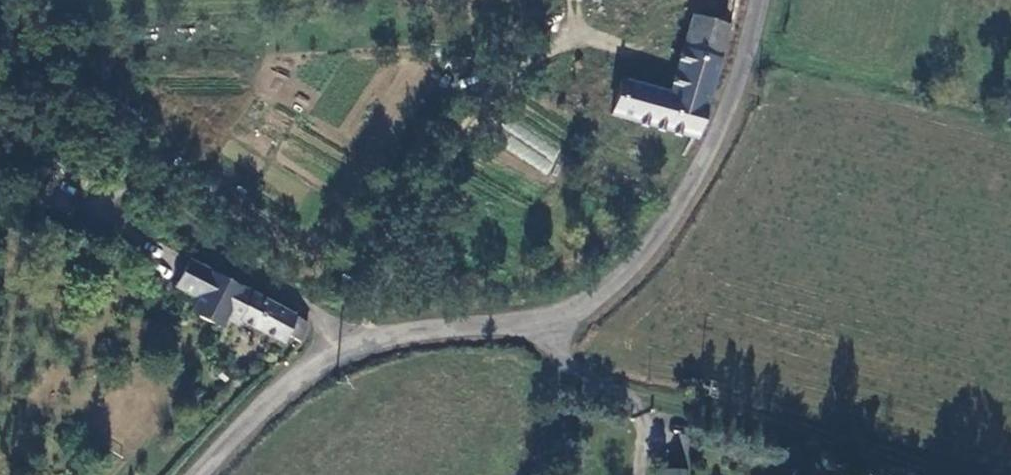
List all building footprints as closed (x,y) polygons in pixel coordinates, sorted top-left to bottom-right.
[(626,82),(618,113),(693,137),(727,28),(693,18),(681,57),(670,95),(626,82)] [(618,80),(626,82),(670,95),(681,57),(629,42),(618,80)] [(512,123),(499,149),(548,172),(561,146),(512,123)] [(215,332),(221,321),(235,329),(239,323),(282,346),(285,338),(296,344),(305,325),(186,264),(173,289),(193,301),(186,316),(215,332)]
